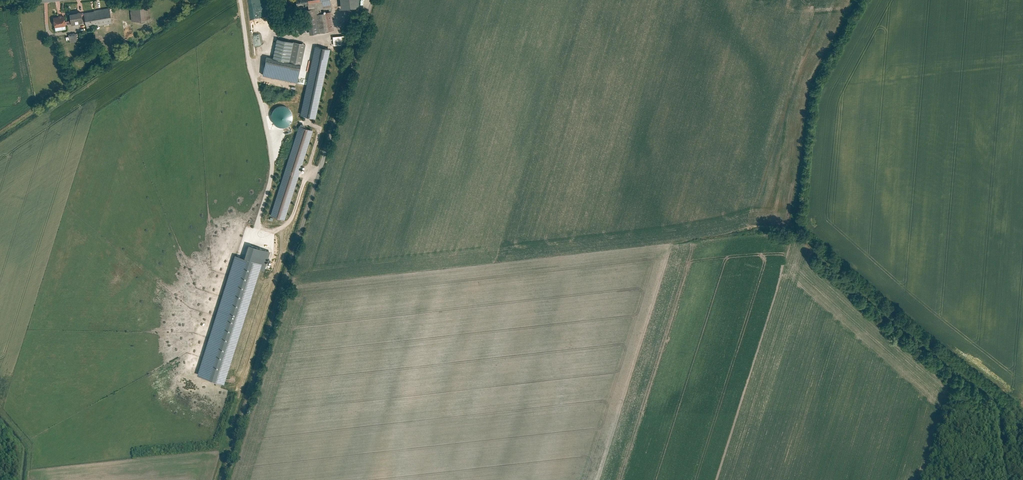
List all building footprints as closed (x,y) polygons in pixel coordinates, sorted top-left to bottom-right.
[(312,33),(335,29),(332,11),(334,11),(332,0),(298,0),(299,8),(307,7),(312,33)] [(131,4),(133,21),(152,19),(151,2),(131,4)] [(84,13),(86,31),(94,30),(93,27),(112,25),(110,10),(84,13)] [(65,17),(54,19),(56,29),(67,27),(67,25),(72,25),(72,27),(84,25),(82,14),(70,16),(70,21),(66,21),(65,17)] [(334,36),(335,46),(348,44),(347,35),(334,36)] [(268,56),(264,75),(298,82),(306,44),(279,39),(275,57),(268,56)] [(317,46),(301,114),(316,118),(331,49),(317,46)] [(274,111),(276,127),(290,125),(288,106),(280,107),(281,110),(274,111)] [(299,125),(271,216),(286,220),(314,129),(299,125)] [(235,254),(199,373),(226,381),(260,268),(265,269),(271,250),(249,243),(245,257),(235,254)]
